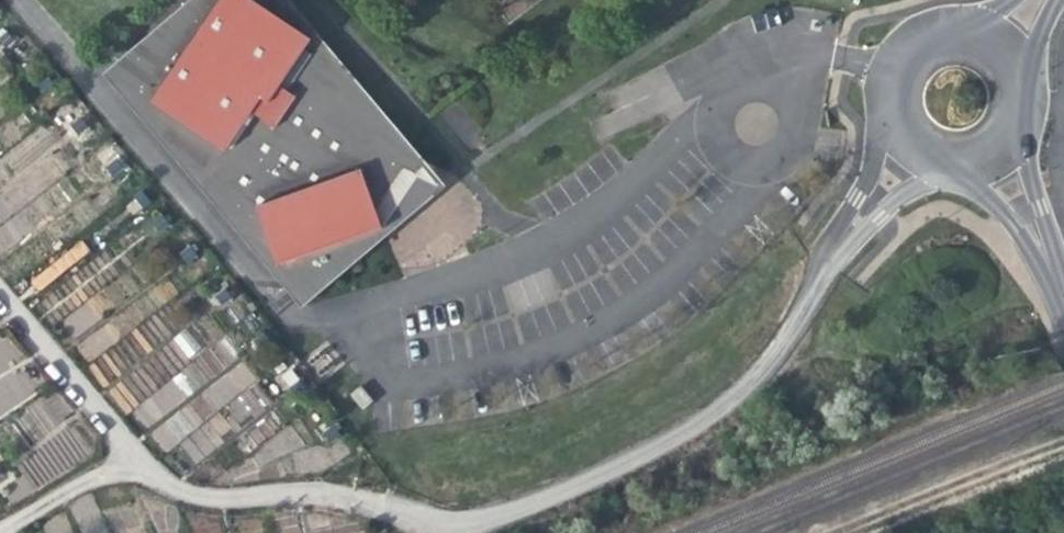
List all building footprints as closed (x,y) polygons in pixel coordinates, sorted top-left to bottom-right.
[(110,73),(105,77),(288,295),(289,286),(263,255),(250,219),(236,223),(135,104),(147,86),(123,70),(206,0),(196,0),(110,73)] [(123,70),(147,86),(135,104),(236,223),(250,219),(263,255),(289,286),(357,229),(353,224),(370,213),(356,192),(390,146),(296,35),(298,32),(247,0),(206,0),(123,70)] [(298,32),(296,35),(390,146),(356,192),(370,213),(353,224),(357,229),(289,286),(288,295),(293,291),(421,183),(426,179),(394,141),(309,39),(275,0),(247,0),(298,32)] [(448,196),(401,234),(429,267),(475,229),(448,196)] [(38,390),(19,361),(25,356),(8,331),(0,337),(0,415),(38,390)] [(44,403),(58,421),(72,411),(58,392),(44,403)]
